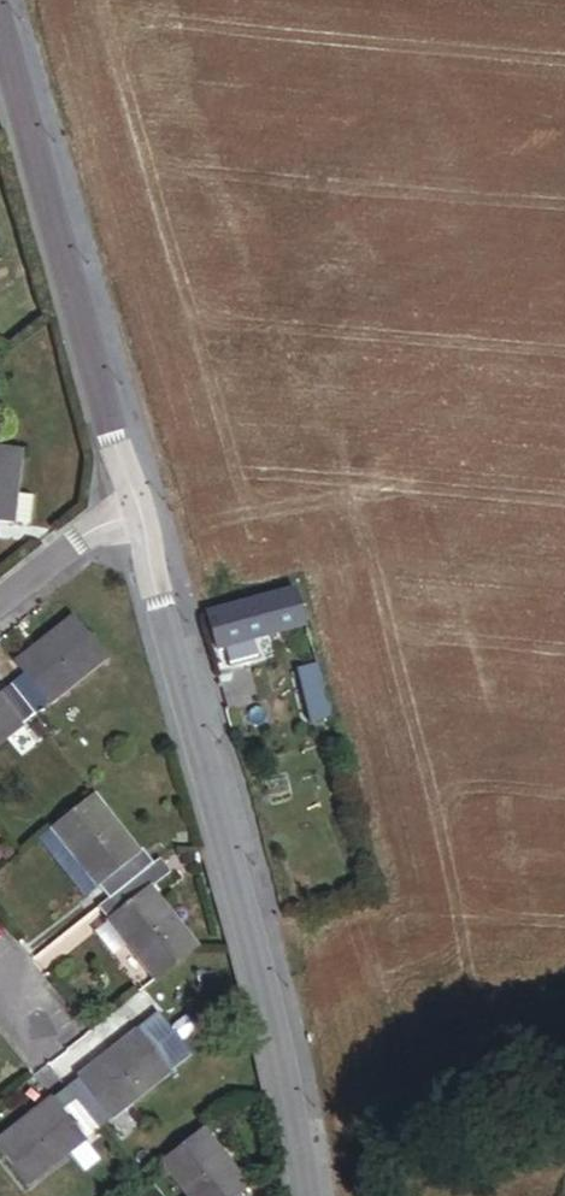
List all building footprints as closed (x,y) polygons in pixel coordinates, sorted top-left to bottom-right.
[(23,450),(0,447),(0,526),(0,522),(31,525),(34,496),(18,495),(23,450)] [(268,638),(310,626),(300,591),(209,616),(218,652),(253,642),(268,638)] [(37,717),(109,660),(77,619),(18,665),(26,676),(13,687),(37,717)] [(341,751),(317,654),(303,657),(308,674),(300,676),(320,756),(341,751)] [(37,717),(13,687),(0,696),(0,745),(37,717)] [(157,866),(145,851),(141,854),(96,796),(41,839),(85,897),(98,887),(110,902),(157,866)] [(195,845),(191,827),(175,831),(178,848),(195,845)] [(201,867),(200,854),(182,854),(182,868),(201,867)] [(198,949),(154,891),(174,875),(163,861),(157,866),(110,902),(100,909),(110,923),(96,933),(115,958),(129,947),(156,981),(198,949)] [(102,1131),(173,1075),(142,1032),(81,1079),(90,1090),(77,1099),(102,1131)] [(102,1131),(77,1099),(64,1109),(56,1099),(0,1142),(0,1150),(29,1188),(72,1155),(88,1142),(102,1131)] [(207,1132),(170,1160),(165,1164),(189,1195),(190,1195),(242,1195),(251,1189),(207,1132)] [(103,1162),(88,1142),(72,1155),(86,1174),(103,1162)]
